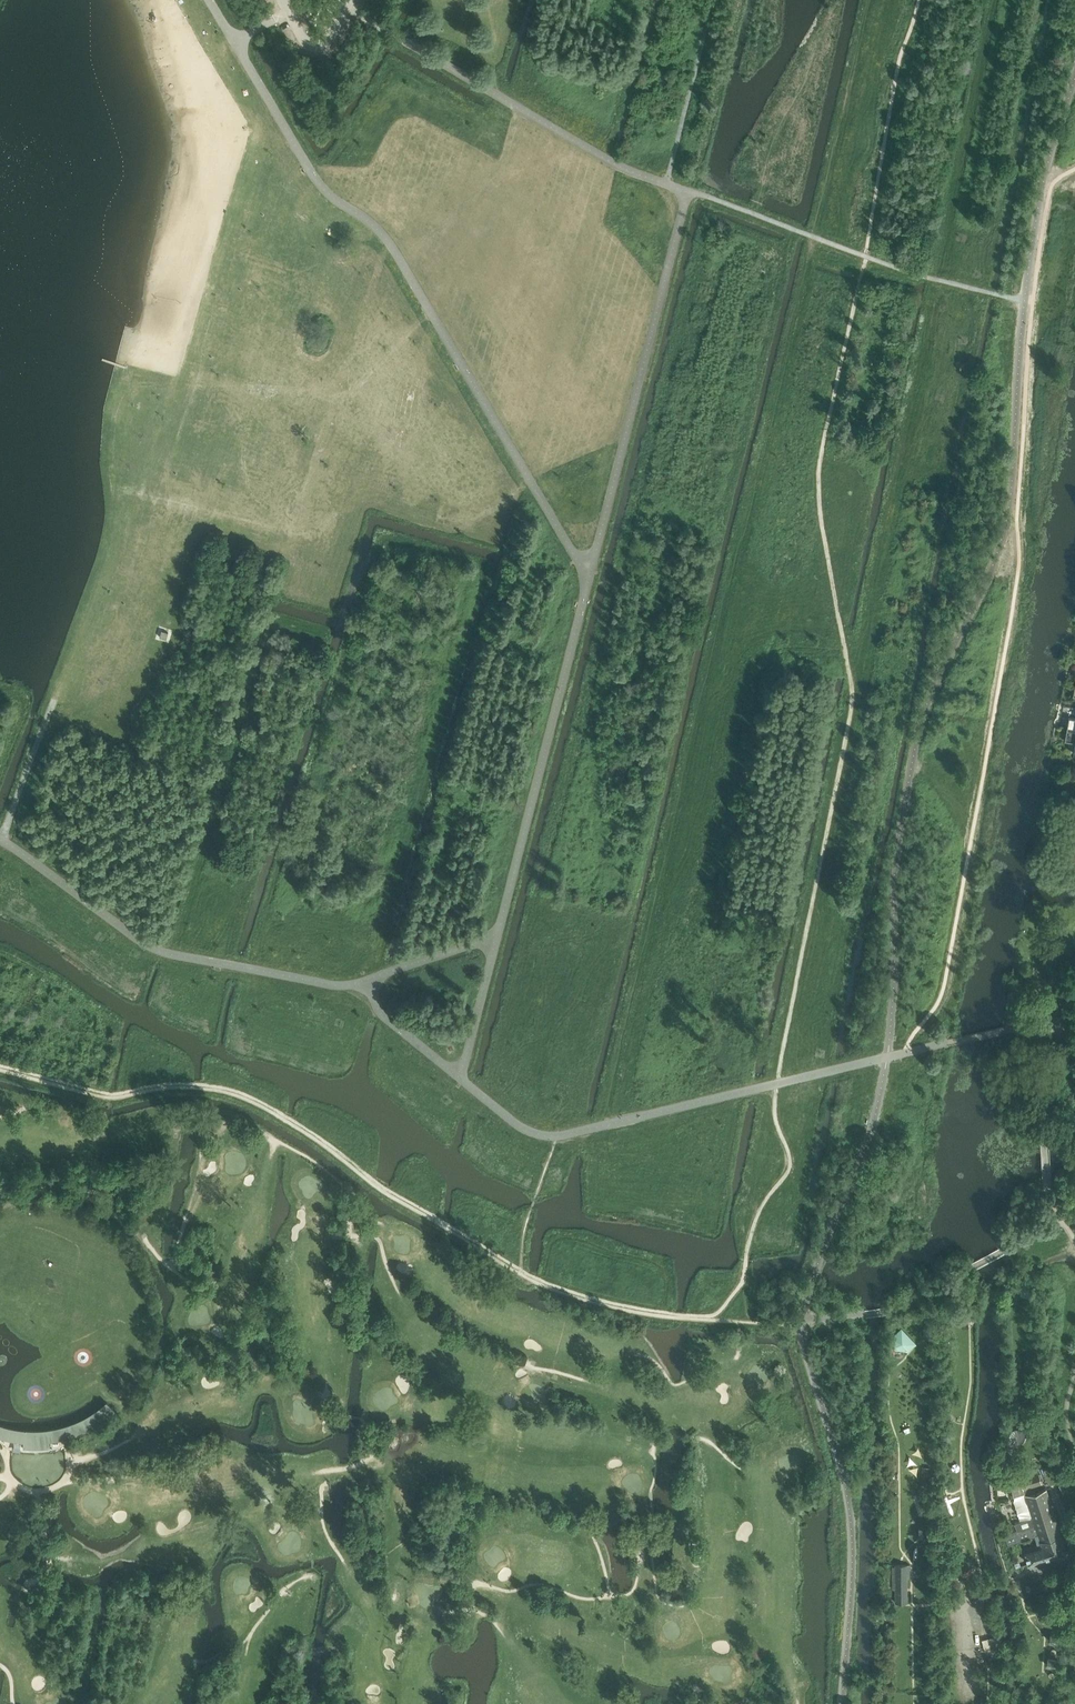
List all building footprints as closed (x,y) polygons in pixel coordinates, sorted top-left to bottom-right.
[(162,630),(160,637),(167,639),(168,632),(162,630)] [(1069,717),(1065,740),(1074,742),(1074,718),(1069,717)] [(961,1312),(958,1319),(964,1322),(967,1314),(961,1312)] [(906,1354),(918,1342),(903,1328),(891,1339),(906,1354)] [(1039,1473),(1020,1479),(1025,1494),(1035,1525),(1039,1538),(1042,1547),(1035,1549),(1025,1552),(1029,1563),(1067,1552),(1064,1541),(1047,1489),(1046,1489),(1039,1491),(1037,1484),(1042,1483),(1039,1473)] [(1008,1544),(1020,1540),(1035,1535),(1032,1526),(1005,1535),(1008,1544)] [(910,1564),(895,1565),(895,1602),(907,1602),(906,1573),(910,1573),(910,1564)] [(1059,1636),(1051,1634),(1050,1641),(1058,1642),(1059,1636)] [(1056,1660),(1048,1659),(1047,1665),(1055,1667),(1056,1660)]
